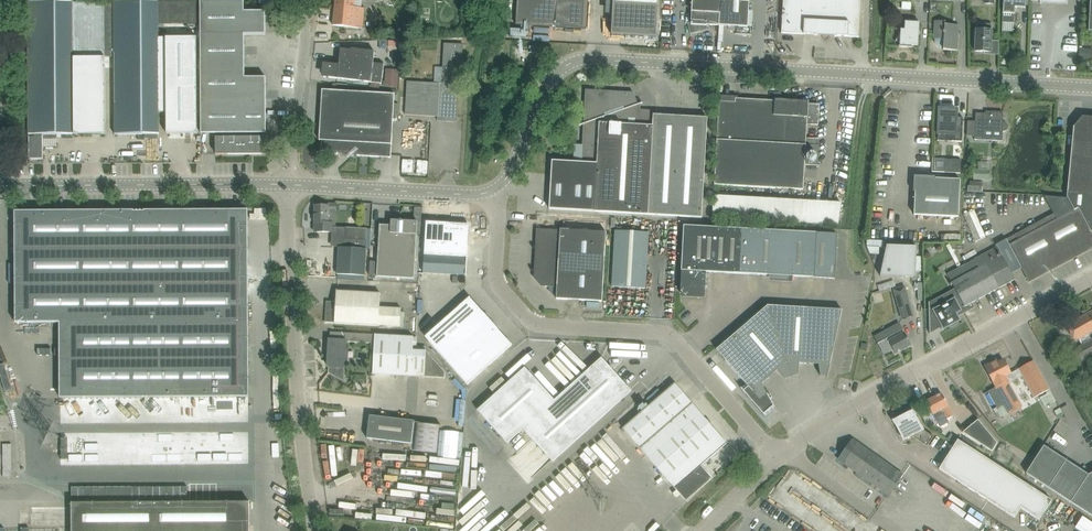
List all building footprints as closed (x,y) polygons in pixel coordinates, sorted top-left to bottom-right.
[(333,25),(362,28),(364,8),(354,7),(355,0),(335,0),(333,25)] [(516,25),(582,29),(584,2),(557,0),(517,0),(516,25)] [(611,35),(656,37),(658,0),(613,0),(611,35)] [(721,0),(692,0),(691,23),(688,24),(690,34),(706,30),(707,25),(719,25),(721,0)] [(719,25),(748,27),(749,2),(741,1),(741,0),(721,0),(719,25)] [(837,36),(859,37),(861,0),(783,0),(781,33),(837,36)] [(1003,22),(1013,23),(1014,14),(1015,14),(1015,7),(1025,8),(1026,0),(1003,0),(1003,13),(1003,22)] [(104,1),(28,2),(29,153),(29,160),(43,160),(43,156),(43,147),(56,147),(56,135),(73,135),(105,135),(104,57),(104,1)] [(158,1),(114,1),(114,135),(159,134),(158,112),(166,112),(166,134),(197,134),(196,37),(158,38),(158,24),(158,12),(158,1)] [(200,1),(158,1),(158,12),(158,24),(200,24),(200,1)] [(243,1),(200,1),(200,24),(201,134),(215,134),(216,154),(216,155),(267,154),(267,143),(267,137),(265,137),(265,133),(266,133),(266,118),(265,77),(244,77),(244,34),(265,34),(265,11),(244,11),(243,1)] [(899,46),(899,47),(911,48),(911,47),(911,45),(918,45),(919,34),(919,22),(905,21),(904,29),(900,29),(900,32),(895,41),(900,43),(899,46)] [(943,48),(943,49),(957,50),(959,25),(944,24),(944,21),(935,21),(934,39),(935,39),(935,42),(937,45),(940,47),(943,48)] [(974,39),(975,40),(975,51),(990,52),(992,30),(991,30),(992,24),(987,24),(986,30),(976,29),(976,32),(974,33),(974,39)] [(445,121),(451,122),(457,117),(459,84),(457,84),(457,80),(461,81),(463,44),(444,43),(441,83),(407,81),(406,104),(405,115),(446,117),(445,121)] [(1089,49),(1079,48),(1079,58),(1089,59),(1089,49)] [(323,77),(348,80),(381,84),(384,64),(373,63),(374,51),(362,50),(351,49),(351,50),(340,49),(338,65),(325,63),(323,77)] [(347,154),(346,155),(349,158),(353,154),(354,156),(391,158),(394,94),(322,90),(319,135),(322,135),(321,154),(337,155),(337,153),(346,153),(347,154)] [(549,198),(549,209),(594,211),(648,215),(648,214),(702,217),(707,129),(707,118),(654,115),(654,111),(640,110),(641,104),(642,103),(642,102),(633,105),(629,92),(585,90),(583,123),(583,124),(581,161),(581,162),(552,160),(550,187),(549,198)] [(735,102),(719,101),(718,112),(714,185),(803,190),(805,165),(818,166),(819,145),(806,145),(807,125),(818,125),(819,104),(808,104),(808,101),(774,99),(774,100),(735,98),(735,102)] [(938,141),(962,142),(963,118),(962,118),(962,120),(956,120),(957,110),(939,109),(938,141)] [(974,136),(974,140),(982,140),(1002,141),(1002,132),(1003,132),(1003,131),(1005,131),(1006,130),(1007,129),(1008,127),(1007,125),(1006,124),(1005,123),(1003,122),(1002,122),(1003,115),(1002,115),(1002,112),(991,111),(990,111),(990,115),(986,115),(986,113),(975,113),(975,121),(974,136)] [(1069,171),(1091,173),(1091,118),(1082,117),(1073,126),(1069,171)] [(402,172),(411,172),(410,159),(401,160),(402,172)] [(944,173),(960,173),(961,160),(945,159),(944,173)] [(974,179),(989,179),(989,162),(975,162),(974,179)] [(1005,240),(1022,269),(1024,268),(1032,276),(1044,266),(1048,270),(1047,269),(1055,261),(1067,258),(1075,251),(1086,248),(1091,243),(1091,240),(1089,234),(1091,232),(1091,173),(1069,171),(1067,193),(1066,199),(1072,209),(1056,218),(1054,214),(1041,221),(1043,225),(1042,226),(1029,233),(1022,237),(1018,239),(1015,234),(1005,240)] [(914,215),(958,217),(960,180),(915,177),(914,215)] [(712,218),(838,225),(841,203),(713,196),(712,218)] [(328,223),(328,211),(336,211),(336,203),(327,203),(327,206),(315,206),(315,223),(315,232),(332,232),(332,223),(328,223)] [(15,211),(15,323),(59,323),(59,324),(70,324),(71,396),(60,396),(60,398),(249,397),(248,325),(248,322),(248,210),(15,211)] [(376,276),(414,278),(417,221),(391,220),(390,225),(379,225),(379,236),(376,276)] [(534,274),(545,286),(557,287),(556,299),(602,301),(606,232),(606,221),(583,220),(583,230),(560,229),(560,230),(536,229),(534,274)] [(424,255),(423,273),(466,275),(467,257),(468,245),(467,244),(469,224),(449,223),(448,223),(426,222),(425,233),(424,255)] [(748,274),(749,230),(682,227),(681,273),(682,273),(681,292),(680,292),(680,293),(696,295),(704,296),(704,291),(705,272),(748,274)] [(366,240),(367,229),(346,228),(346,239),(366,240)] [(611,286),(645,288),(649,232),(615,230),(611,286)] [(782,231),(749,230),(748,274),(769,275),(770,277),(781,279),(782,231)] [(816,232),(782,231),(781,279),(792,281),(792,277),(834,279),(836,234),(816,232)] [(915,277),(916,246),(887,245),(880,276),(915,277)] [(348,275),(364,276),(366,248),(338,247),(337,274),(348,275)] [(972,303),(1015,280),(997,247),(974,259),(976,263),(949,277),(952,282),(949,283),(950,285),(949,285),(956,299),(942,306),(938,298),(929,303),(930,333),(943,326),(944,328),(949,325),(951,327),(958,323),(957,321),(958,320),(957,317),(974,308),(972,303)] [(909,304),(904,287),(894,290),(899,307),(909,304)] [(334,324),(345,324),(378,326),(378,325),(400,327),(401,309),(379,308),(380,293),(336,291),(336,302),(331,302),(331,305),(329,306),(326,306),(325,322),(334,323),(334,324)] [(425,337),(446,361),(491,321),(483,312),(477,308),(474,304),(470,298),(469,297),(461,305),(425,337)] [(767,306),(733,335),(770,377),(778,370),(785,379),(792,377),(767,306)] [(812,308),(767,306),(792,377),(798,374),(799,363),(809,364),(812,308)] [(842,310),(812,308),(809,364),(818,364),(820,376),(827,376),(826,377),(827,377),(842,310)] [(1072,335),(1075,341),(1078,339),(1082,346),(1075,350),(1082,361),(1091,355),(1091,340),(1088,334),(1091,331),(1091,311),(1066,325),(1072,335)] [(491,321),(446,361),(467,385),(512,345),(491,321)] [(878,343),(877,343),(878,344),(879,343),(884,353),(892,348),(895,354),(911,345),(904,332),(903,332),(902,330),(900,326),(892,331),(893,332),(883,337),(881,333),(874,337),(878,343)] [(328,373),(338,378),(343,381),(344,367),(345,368),(345,358),(347,358),(347,351),(346,351),(346,342),(374,343),(373,374),(424,377),(444,378),(444,372),(426,351),(412,350),(413,337),(343,333),(342,341),(329,340),(327,367),(329,367),(329,368),(328,368),(328,373)] [(767,394),(762,384),(770,377),(733,335),(724,343),(716,350),(746,385),(742,389),(741,388),(741,389),(755,406),(765,417),(775,408),(767,394)] [(644,351),(644,344),(609,342),(609,355),(640,357),(641,350),(644,351)] [(477,410),(507,443),(523,429),(552,462),(631,391),(601,358),(554,400),(525,367),(477,410)] [(993,361),(984,366),(996,387),(995,387),(988,392),(996,407),(993,409),(999,419),(1010,413),(1021,407),(1007,381),(1005,377),(1011,373),(1003,360),(998,363),(994,364),(993,361)] [(1018,369),(1034,398),(1050,389),(1034,360),(1018,369)] [(1088,363),(1084,366),(1091,379),(1091,378),(1091,369),(1088,363)] [(2,392),(9,389),(0,365),(0,386),(2,392)] [(623,428),(674,488),(727,443),(675,383),(623,428)] [(941,393),(926,402),(931,411),(936,422),(937,421),(940,426),(947,422),(946,420),(953,416),(952,414),(952,413),(947,403),(941,393)] [(923,430),(913,410),(897,418),(892,420),(895,425),(903,440),(915,434),(916,437),(915,439),(927,446),(933,436),(923,430)] [(366,438),(411,444),(414,421),(369,415),(366,438)] [(962,432),(992,451),(997,443),(978,420),(962,432)] [(412,450),(436,452),(439,426),(414,424),(412,450)] [(610,469),(634,447),(615,426),(591,448),(610,469)] [(950,434),(946,440),(954,445),(957,440),(958,439),(950,434)] [(105,447),(105,437),(69,437),(69,449),(53,449),(53,463),(120,463),(120,447),(105,447)] [(839,459),(888,494),(901,475),(853,440),(839,459)] [(938,469),(1013,519),(1019,510),(1037,522),(1050,502),(957,440),(954,445),(938,469)] [(1026,473),(1091,516),(1091,472),(1088,475),(1044,446),(1026,473)] [(72,530),(249,530),(249,502),(71,503),(72,530)]
